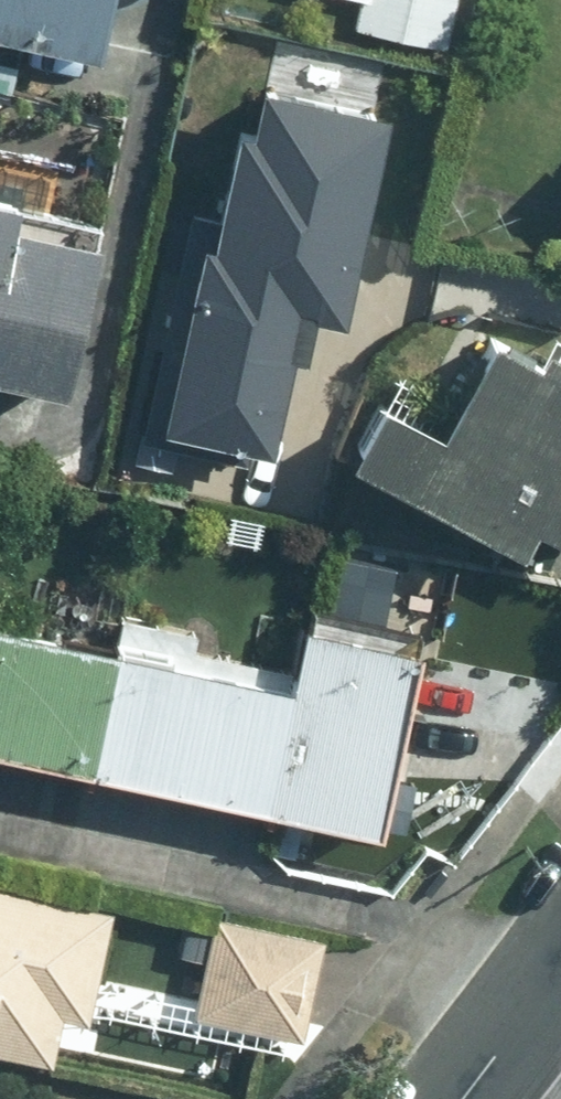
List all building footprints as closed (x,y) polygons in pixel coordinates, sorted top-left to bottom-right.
[(102,61),(114,0),(0,0),(0,40),(102,61)] [(459,0),(362,0),(363,0),(358,31),(450,48),(459,0)] [(320,377),(334,301),(358,306),(394,114),(242,86),(220,206),(181,198),(133,453),(279,480),(299,373),(320,377)] [(68,394),(97,247),(12,230),(15,214),(0,211),(0,381),(68,394)] [(536,371),(487,345),(434,444),(376,412),(348,464),(517,555),(532,527),(560,543),(560,325),(536,371)] [(114,654),(89,778),(383,839),(421,655),(301,630),(292,673),(190,651),(193,633),(122,618),(114,654)] [(114,654),(0,630),(0,759),(89,778),(114,654)] [(65,1014),(95,1020),(115,916),(0,893),(0,1060),(54,1071),(65,1014)] [(325,946),(207,929),(193,1027),(311,1044),(325,946)]
